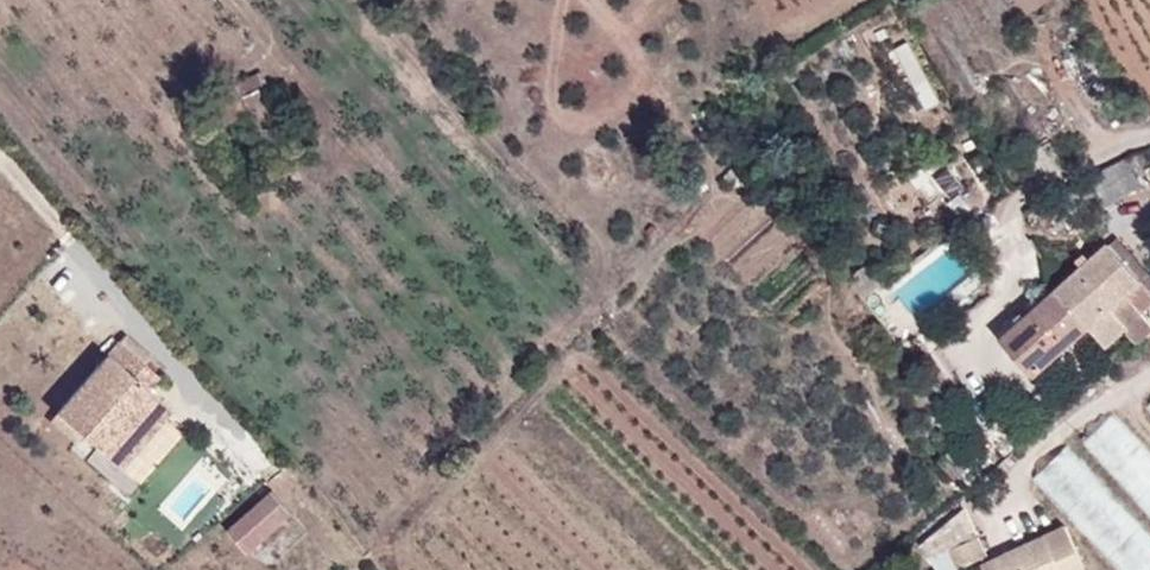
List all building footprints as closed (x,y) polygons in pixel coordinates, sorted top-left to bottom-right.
[(911,41),(900,47),(930,101),(941,95),(911,41)] [(212,109),(220,125),(248,111),(257,127),(281,116),(273,100),(266,86),(269,84),(261,70),(238,81),(236,78),(225,82),(233,99),(212,109)] [(264,140),(287,129),(281,116),(257,127),(264,140)] [(1140,186),(1126,159),(1025,209),(1033,224),(1062,210),(1069,224),(1140,186)] [(1108,244),(1149,290),(1149,272),(1117,235),(1108,244)] [(1106,345),(1125,327),(1120,320),(1149,295),(1149,290),(1108,244),(1056,290),(1088,325),(1106,345)] [(1088,325),(1056,290),(1002,338),(1033,374),(1038,369),(1068,343),(1088,325)] [(121,341),(146,363),(152,357),(127,334),(121,341)] [(160,375),(146,363),(121,341),(57,412),(83,434),(120,467),(172,409),(148,388),(160,375)] [(1068,343),(1038,369),(1048,380),(1078,354),(1068,343)] [(76,441),(83,434),(57,412),(51,419),(76,441)] [(248,553),(294,514),(273,491),(228,531),(248,553)] [(1085,568),(1066,526),(982,566),(984,569),(1082,569),(1085,568)] [(960,568),(986,557),(977,537),(950,549),(960,568)]
